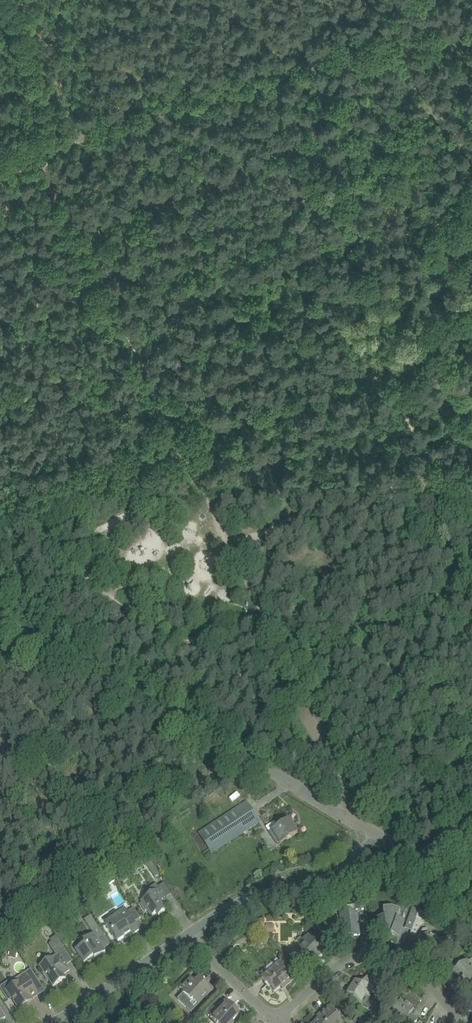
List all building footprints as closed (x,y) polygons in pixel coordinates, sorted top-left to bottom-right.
[(238,808),(200,834),(213,854),(252,828),(260,822),(246,802),(238,808)] [(289,820),(278,827),(276,823),(268,828),(274,839),(279,845),(286,840),(286,841),(298,833),(289,820)] [(148,867),(152,873),(157,870),(153,864),(148,867)] [(415,878),(412,884),(422,890),(426,885),(415,878)] [(166,898),(157,884),(150,888),(154,895),(148,899),(147,897),(141,901),(142,903),(141,903),(146,911),(147,910),(151,917),(156,913),(159,917),(166,912),(164,908),(169,905),(165,899),(166,898)] [(355,911),(356,911),(364,910),(363,896),(354,897),(355,905),(355,911)] [(113,919),(106,923),(118,942),(124,937),(125,937),(130,934),(132,935),(139,930),(135,923),(141,919),(141,918),(134,908),(128,912),(125,908),(112,917),(113,919)] [(405,921),(398,919),(400,911),(392,908),(384,909),(384,917),(377,918),(378,925),(376,925),(376,934),(387,933),(386,933),(391,933),(391,934),(399,937),(405,921)] [(414,923),(415,924),(420,911),(412,909),(408,918),(415,920),(414,923)] [(426,913),(420,911),(415,924),(420,926),(422,920),(424,921),(425,921),(426,913)] [(358,913),(356,913),(348,914),(340,915),(343,937),(360,935),(358,913)] [(85,920),(94,934),(83,941),(85,944),(76,950),(84,963),(93,957),(95,959),(106,952),(96,937),(103,933),(91,916),(85,920)] [(440,954),(440,950),(445,950),(448,949),(451,947),(452,944),(451,941),(449,939),(446,938),(438,939),(437,935),(431,936),(428,934),(428,929),(424,930),(419,936),(419,944),(418,945),(422,948),(421,949),(427,954),(428,953),(432,956),(433,955),(440,954)] [(296,941),(302,947),(294,955),(298,960),(305,967),(317,956),(319,958),(324,952),(317,945),(308,934),(302,939),(300,937),(296,941)] [(70,971),(67,965),(60,955),(59,956),(58,953),(65,948),(59,939),(49,945),(57,957),(54,959),(53,958),(40,967),(45,973),(44,974),(48,981),(49,980),(54,987),(66,978),(64,975),(70,971)] [(471,985),(471,968),(467,962),(451,977),(464,992),(471,985)] [(262,976),(263,978),(263,979),(275,993),(284,984),(286,986),(295,979),(281,963),(270,973),(268,971),(265,970),(261,973),(262,976)] [(193,1000),(199,1005),(207,997),(208,998),(215,991),(212,988),(210,989),(204,983),(205,981),(201,977),(196,982),(190,976),(180,987),(185,993),(178,1000),(186,1007),(193,1000)] [(371,998),(374,991),(379,983),(368,976),(363,984),(356,980),(347,994),(356,999),(362,1002),(367,1005),(371,998)] [(7,990),(19,1009),(32,1001),(31,999),(38,994),(27,977),(7,990)] [(396,1009),(392,1016),(403,1022),(416,1022),(418,1019),(411,1014),(414,1009),(401,1001),(396,1009)] [(220,1009),(211,1018),(217,1022),(233,1022),(232,1022),(239,1014),(226,1002),(220,1009)] [(329,1007),(323,1012),(325,1014),(315,1022),(342,1022),(329,1007)]
